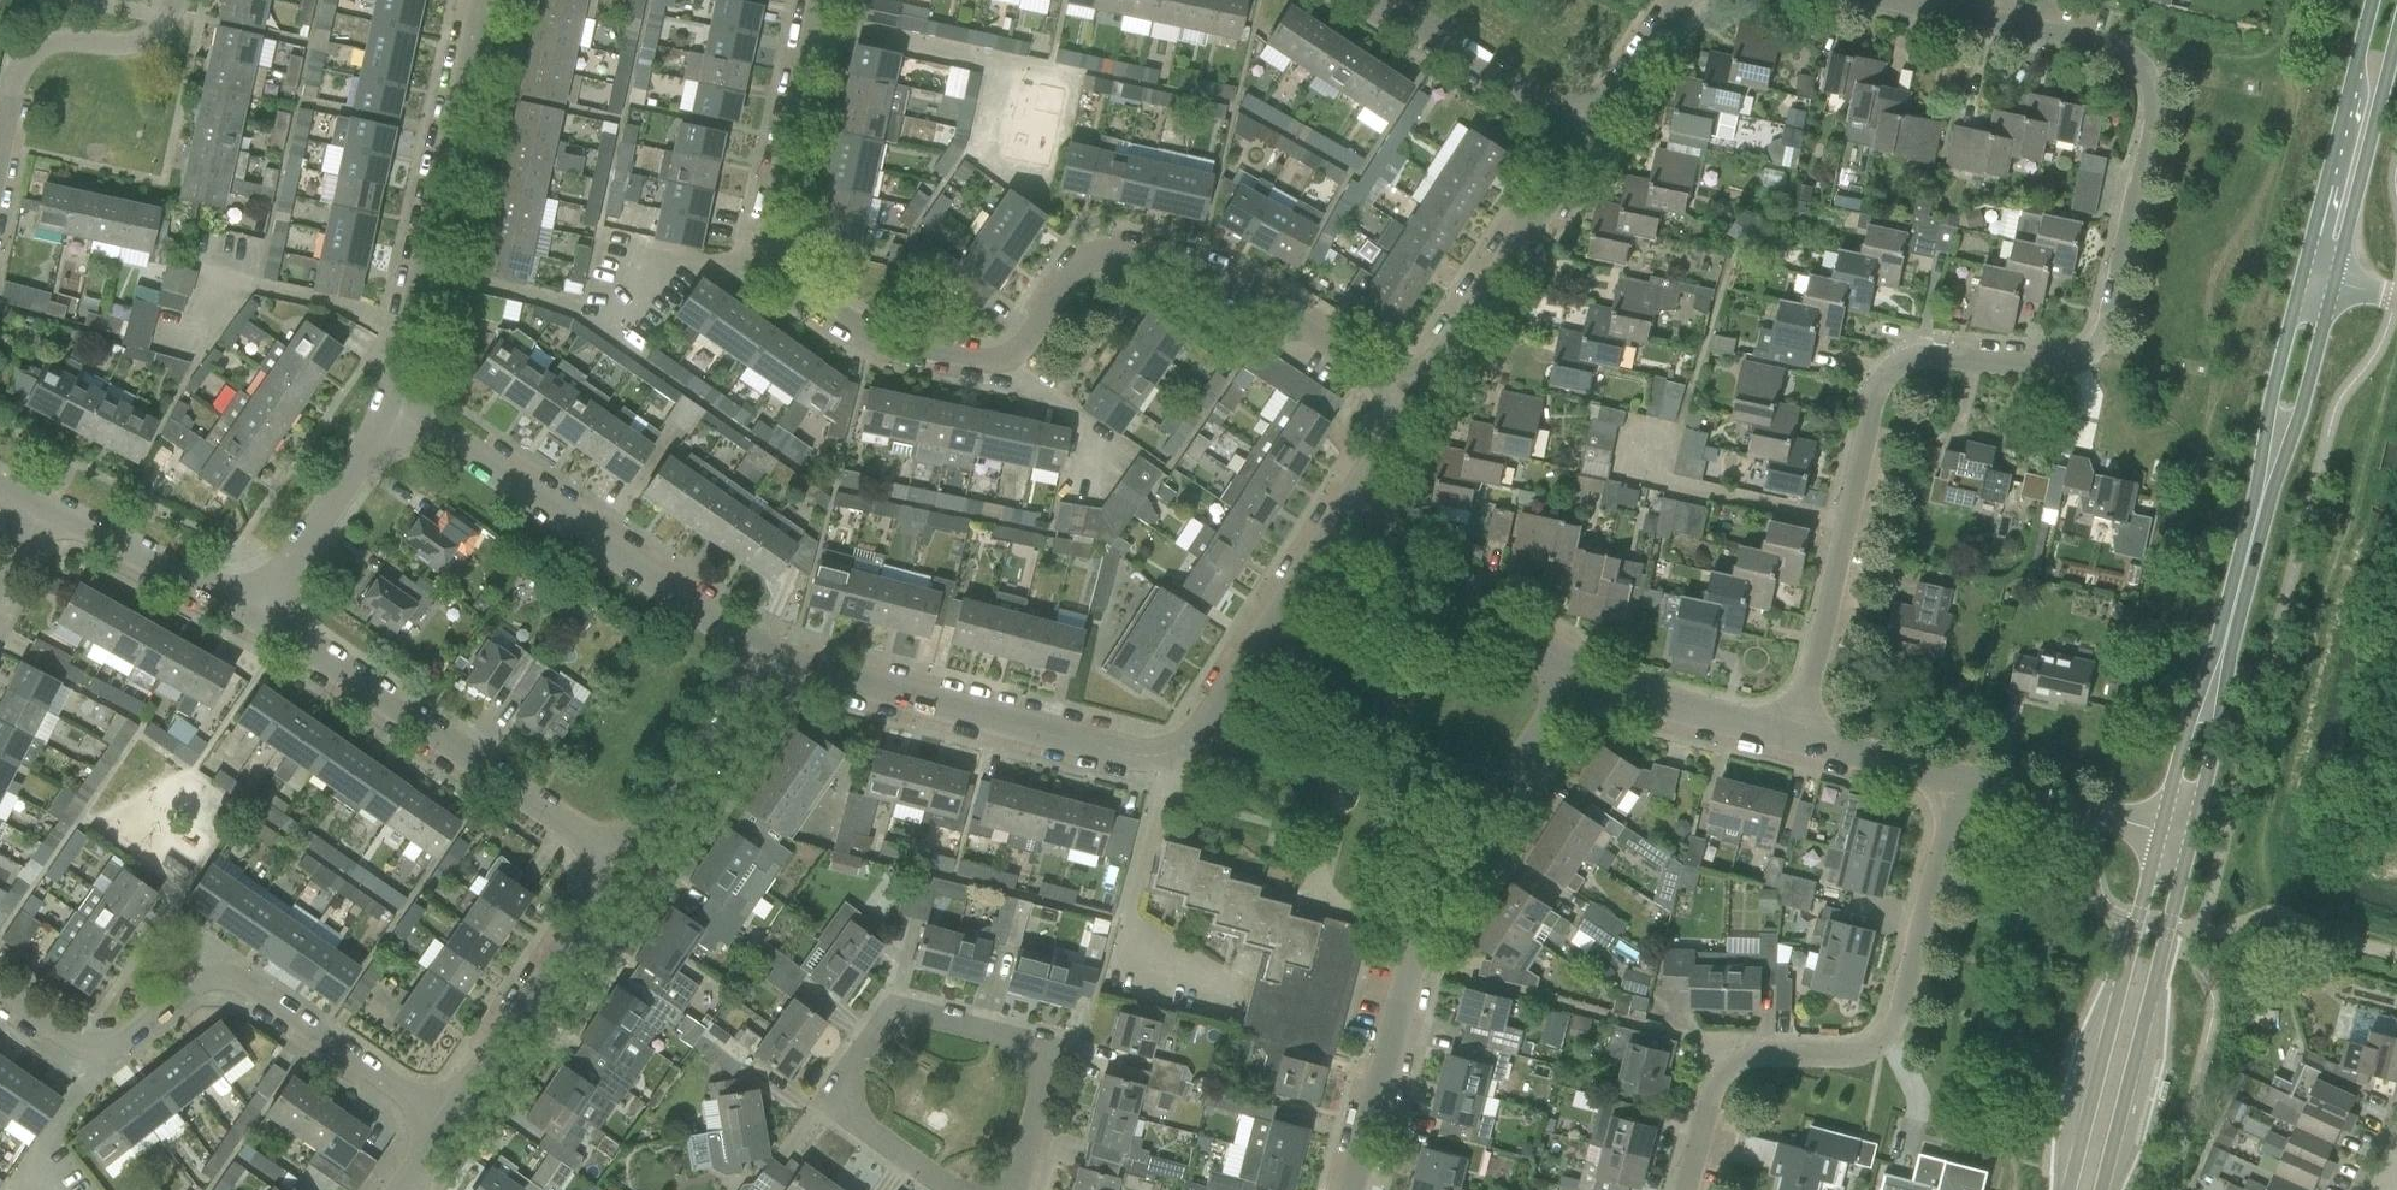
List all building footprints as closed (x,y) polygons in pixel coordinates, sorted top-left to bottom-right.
[(267,0),(223,0),(219,19),(261,28),(267,0)] [(300,7),(313,10),(316,0),(301,0),(300,7)] [(320,11),(333,14),(336,0),(323,0),(320,11)] [(420,3),(406,0),(378,0),(373,22),(414,31),(420,3)] [(539,8),(593,20),(598,0),(540,0),(539,8)] [(644,2),(636,0),(630,0),(627,17),(640,20),(644,2)] [(648,14),(661,17),(665,0),(651,0),(648,14)] [(759,7),(724,0),(717,0),(711,27),(753,36),(759,7)] [(861,21),(894,28),(900,5),(878,0),(865,0),(861,21)] [(1065,3),(1095,9),(1097,0),(1066,0),(1065,3)] [(1095,9),(1123,15),(1126,0),(1097,0),(1095,9)] [(1123,15),(1151,21),(1155,0),(1126,0),(1123,15)] [(1151,21),(1179,27),(1185,0),(1155,0),(1151,21)] [(1179,27),(1207,33),(1214,0),(1185,0),(1179,27)] [(1207,33),(1236,39),(1245,0),(1214,0),(1207,33)] [(309,28),(313,10),(300,7),(296,25),(309,28)] [(539,8),(532,37),(574,46),(587,48),(593,20),(539,8)] [(1289,8),(1256,58),(1281,74),(1290,61),(1314,24),(1289,8)] [(320,11),(317,27),(330,30),(333,14),(320,11)] [(657,35),(661,17),(648,14),(645,33),(657,35)] [(897,16),(894,28),(922,34),(925,22),(897,16)] [(373,22),(367,51),(408,59),(414,31),(373,22)] [(936,24),(933,37),(951,40),(954,28),(936,24)] [(1314,24),(1290,61),(1314,77),(1338,40),(1314,24)] [(1745,85),(1745,86),(1768,91),(1781,33),(1742,25),(1735,60),(1730,82),(1745,85)] [(705,55),(747,64),(753,36),(711,27),(705,55)] [(211,57),(253,66),(259,38),(259,37),(241,33),(217,28),(211,57)] [(954,28),(951,40),(968,44),(971,32),(954,28)] [(1007,53),(1010,40),(992,36),(990,49),(1007,53)] [(574,46),(532,37),(526,65),(567,74),(574,46)] [(622,39),(618,56),(632,59),(636,42),(622,39)] [(1007,53),(1025,56),(1028,44),(1010,40),(1007,53)] [(1338,40),(1314,77),(1338,92),(1362,55),(1338,40)] [(849,77),(890,84),(897,56),(855,47),(849,77)] [(1056,50),(1054,63),(1081,69),(1084,56),(1066,52),(1056,50)] [(311,51),(308,68),(321,71),(324,54),(311,51)] [(367,51),(361,79),(402,88),(408,59),(367,51)] [(682,81),(698,84),(740,94),(747,64),(705,55),(688,52),(682,81)] [(636,71),(649,74),(653,56),(640,53),(636,71)] [(1857,84),(1880,88),(1885,65),(1832,54),(1823,93),(1853,99),(1854,99),(1857,84)] [(1362,55),(1338,92),(1362,108),(1386,71),(1362,55)] [(1715,110),(1739,115),(1745,86),(1745,85),(1730,82),(1735,60),(1712,55),(1706,85),(1701,107),(1716,110),(1715,110)] [(290,56),(286,74),(299,77),(303,59),(290,56)] [(618,56),(614,74),(628,77),(632,59),(618,56)] [(1081,70),(1085,71),(1110,76),(1113,63),(1084,56),(1081,70)] [(205,85),(247,95),(253,66),(211,57),(205,85)] [(1110,76),(1138,82),(1141,69),(1113,63),(1110,76)] [(567,74),(526,65),(520,94),(543,99),(561,103),(567,75),(567,74)] [(321,71),(308,68),(304,84),(318,87),(321,71)] [(1141,69),(1138,82),(1155,86),(1158,72),(1141,69)] [(645,92),(649,74),(636,71),(632,89),(629,103),(642,106),(645,92)] [(1411,87),(1386,71),(1362,108),(1387,124),(1411,87)] [(980,75),(966,72),(961,98),(975,100),(980,75)] [(284,83),(282,91),(282,92),(295,95),(299,77),(286,74),(284,83)] [(1280,75),(1272,92),(1287,99),(1295,82),(1280,75)] [(1799,92),(1798,98),(1803,99),(1804,99),(1812,100),(1816,79),(1799,75),(1796,91),(1799,92)] [(1176,90),(1194,94),(1197,80),(1179,76),(1176,90)] [(849,77),(843,104),(901,117),(907,88),(890,85),(890,84),(849,77)] [(1084,77),(1080,91),(1109,97),(1112,83),(1084,77)] [(402,88),(361,79),(355,108),(395,117),(402,88)] [(1233,102),(1236,89),(1197,80),(1194,94),(1233,102)] [(1734,142),(1739,115),(1715,110),(1716,110),(1701,107),(1706,85),(1683,80),(1671,133),(1709,141),(1710,137),(1734,142)] [(1140,89),(1112,83),(1109,97),(1111,97),(1109,103),(1137,110),(1139,103),(1137,102),(1140,89)] [(692,113),(734,122),(740,94),(698,84),(692,113)] [(1910,95),(1880,88),(1857,84),(1854,99),(1853,99),(1848,121),(1879,128),(1882,113),(1905,118),(1910,95)] [(247,95),(205,85),(199,114),(240,123),(247,95)] [(1165,108),(1168,95),(1140,89),(1137,102),(1139,103),(1165,108)] [(1410,129),(1428,100),(1419,92),(1399,122),(1410,129)] [(610,95),(606,113),(620,117),(624,98),(610,95)] [(1186,99),(1168,95),(1165,108),(1183,112),(1186,99)] [(1247,96),(1239,107),(1255,116),(1262,104),(1247,96)] [(2031,96),(2026,120),(2050,125),(2046,140),(2072,145),(2076,146),(2095,150),(2102,119),(2083,114),(2085,108),(2031,96)] [(975,100),(961,98),(957,117),(971,119),(975,100)] [(1223,122),(1226,107),(1197,100),(1194,115),(1223,122)] [(518,103),(512,132),(553,141),(559,112),(518,103)] [(837,132),(878,141),(884,114),(901,117),(843,104),(837,132)] [(1255,116),(1281,130),(1287,118),(1262,104),(1255,116)] [(1790,108),(1787,124),(1804,128),(1807,112),(1790,108)] [(293,137),(306,140),(312,112),(299,109),(293,137)] [(286,133),(290,115),(277,112),(274,130),(286,133)] [(1940,125),(1905,118),(1882,113),(1879,128),(1874,151),(1932,164),(1940,125)] [(1996,113),(1991,135),(2015,140),(2012,157),(2041,163),(2046,140),(2050,125),(2026,120),(1996,113)] [(234,151),(240,123),(199,114),(192,142),(234,151)] [(1287,118),(1281,130),(1297,139),(1303,128),(1287,118)] [(352,120),(345,149),(387,158),(393,129),(352,120)] [(1399,122),(1383,147),(1393,153),(1407,133),(1410,129),(1399,122)] [(637,128),(625,125),(621,142),(634,144),(637,128)] [(722,134),(698,129),(680,125),(674,153),(716,162),(722,134)] [(1289,158),(1295,146),(1258,126),(1252,137),(1289,158)] [(1784,126),(1780,145),(1802,150),(1806,131),(1784,126)] [(1957,128),(1952,152),(1948,167),(2007,180),(2012,157),(2015,140),(1991,135),(1991,136),(1957,128)] [(283,151),(286,133),(274,130),(270,148),(283,151)] [(564,144),(553,141),(512,132),(505,161),(547,170),(580,177),(583,159),(562,154),(564,144)] [(831,161),(872,169),(878,141),(837,132),(831,161)] [(1337,146),(1311,132),(1304,144),(1331,158),(1337,146)] [(1453,157),(1489,180),(1505,155),(1469,132),(1453,157)] [(602,134),(598,151),(611,154),(615,137),(602,134)] [(302,158),(306,140),(293,137),(290,155),(302,158)] [(1100,140),(1087,194),(1116,200),(1125,159),(1113,156),(1116,141),(1101,137),(1100,140)] [(1068,147),(1059,187),(1087,194),(1100,140),(1099,140),(1089,138),(1086,151),(1068,147)] [(954,163),(964,149),(952,141),(942,155),(954,163)] [(186,170),(228,179),(234,151),(192,142),(186,170)] [(621,142),(615,171),(628,173),(631,171),(632,166),(630,163),(634,144),(621,142)] [(1125,159),(1116,200),(1144,206),(1153,166),(1151,165),(1155,151),(1128,145),(1125,159)] [(1303,167),(1310,154),(1295,146),(1289,158),(1303,167)] [(1337,146),(1331,158),(1356,172),(1364,161),(1337,146)] [(1393,153),(1383,147),(1367,171),(1377,178),(1385,183),(1389,185),(1405,161),(1393,153)] [(345,149),(339,176),(380,186),(387,158),(345,149)] [(1662,210),(1685,215),(1698,157),(1659,149),(1652,184),(1647,206),(1662,210)] [(611,154),(598,151),(592,179),(605,182),(611,154)] [(716,162),(674,153),(674,154),(663,151),(657,180),(667,182),(709,192),(716,162)] [(932,169),(944,178),(954,163),(942,155),(932,169)] [(2108,160),(2084,155),(2081,168),(2105,173),(2108,160)] [(1437,181),(1473,205),(1489,180),(1453,157),(1437,181)] [(1313,172),(1339,186),(1345,175),(1320,160),(1313,172)] [(505,161),(499,189),(541,198),(547,170),(505,161)] [(825,189),(866,198),(872,169),(831,161),(825,189)] [(964,184),(974,169),(962,162),(953,176),(964,184)] [(281,193),(294,196),(300,169),(286,166),(281,193)] [(1181,172),(1153,166),(1144,206),(1172,213),(1181,172)] [(2078,183),(2102,188),(2105,173),(2081,168),(2078,183)] [(274,190),(278,172),(265,169),(261,187),(274,190)] [(180,199),(203,204),(222,208),(225,194),(246,198),(249,184),(228,179),(186,170),(180,199)] [(615,171),(608,199),(621,202),(627,174),(628,173),(615,171)] [(1350,181),(1344,191),(1356,198),(1362,202),(1377,178),(1367,171),(1357,186),(1350,181)] [(1937,175),(1921,171),(1917,186),(1934,189),(1937,175)] [(1210,178),(1181,172),(1172,213),(1201,219),(1210,178)] [(333,204),(374,213),(380,186),(339,176),(339,178),(326,175),(320,202),(333,204)] [(1222,179),(1218,193),(1230,200),(1217,224),(1245,239),(1264,203),(1263,203),(1273,187),(1259,179),(1250,195),(1237,188),(1222,179)] [(1633,235),(1656,240),(1662,210),(1647,206),(1652,184),(1629,179),(1623,209),(1618,231),(1633,235)] [(1457,229),(1473,205),(1437,181),(1421,206),(1457,229)] [(709,192),(667,182),(661,210),(703,219),(709,192)] [(2075,197),(2099,202),(2102,188),(2078,183),(2075,197)] [(1794,184),(1791,197),(1811,201),(1814,188),(1794,184)] [(35,227),(64,233),(73,192),(44,186),(35,227)] [(271,208),(274,190),(261,187),(257,205),(271,208)] [(499,189),(493,217),(535,226),(541,199),(541,198),(499,189)] [(866,198),(825,189),(818,218),(860,226),(866,198)] [(589,190),(585,209),(598,212),(602,193),(589,190)] [(907,208),(918,215),(929,199),(918,191),(907,208)] [(1356,198),(1344,191),(1330,216),(1342,223),(1356,198)] [(64,233),(92,240),(101,198),(73,192),(64,233)] [(294,196),(281,193),(274,223),(288,226),(294,196)] [(1044,217),(1041,215),(1009,193),(992,216),(1028,241),(1044,217)] [(951,202),(940,195),(930,210),(940,217),(951,202)] [(1843,208),(1846,197),(1835,195),(1833,206),(1843,208)] [(2096,216),(2099,202),(2075,197),(2072,211),(2083,214),(2096,216)] [(21,198),(19,208),(33,212),(35,201),(21,198)] [(120,246),(129,204),(101,198),(92,240),(93,240),(120,246)] [(608,199),(604,218),(617,220),(621,202),(608,199)] [(1791,200),(1789,211),(1803,214),(1806,203),(1791,200)] [(1288,216),(1269,252),(1295,266),(1314,230),(1323,215),(1297,201),(1288,216)] [(1936,248),(1941,226),(1942,222),(1929,219),(1932,204),(1917,201),(1911,226),(1861,215),(1858,230),(1871,232),(1865,258),(1879,261),(1874,283),(1897,288),(1906,247),(1921,250),(1922,245),(1936,248)] [(1264,203),(1245,239),(1269,252),(1288,216),(1264,203)] [(129,204),(120,246),(118,256),(117,260),(133,263),(136,249),(150,252),(148,262),(166,267),(167,264),(173,241),(153,237),(158,211),(129,204)] [(327,233),(368,242),(374,213),(333,204),(327,233)] [(1627,265),(1633,235),(1618,231),(1623,209),(1600,204),(1589,257),(1627,265)] [(2021,212),(2016,241),(2039,246),(2034,269),(2048,272),(2048,273),(2071,278),(2083,224),(2081,224),(2083,214),(2072,211),(2034,204),(2021,212)] [(1406,230),(1441,253),(1457,229),(1421,206),(1406,230)] [(907,208),(897,222),(909,230),(918,215),(907,208)] [(585,209),(581,226),(595,229),(595,226),(598,212),(585,209)] [(661,210),(655,239),(669,242),(673,243),(697,248),(703,219),(661,210)] [(940,217),(930,210),(919,225),(930,232),(940,217)] [(1981,210),(1967,213),(1970,229),(1985,225),(1981,210)] [(1743,214),(1730,234),(1757,251),(1770,231),(1743,214)] [(1942,222),(1941,226),(1957,229),(1959,217),(1944,214),(1942,222)] [(1012,264),(1022,248),(1028,241),(992,216),(976,240),(1012,264)] [(1330,216),(1321,234),(1333,240),(1342,223),(1330,216)] [(487,245),(528,254),(535,226),(493,217),(487,245)] [(860,226),(818,218),(812,246),(854,255),(860,226)] [(274,223),(271,242),(269,250),(282,253),(288,226),(274,223)] [(1936,248),(1935,253),(1953,256),(1959,230),(1957,229),(1941,226),(1936,248)] [(1441,253),(1406,230),(1390,254),(1426,277),(1441,253)] [(321,261),(362,270),(368,242),(327,233),(321,261)] [(976,240),(966,255),(959,265),(923,240),(908,262),(979,311),(980,310),(974,306),(988,285),(994,290),(1012,264),(976,240)] [(1317,241),(1307,259),(1319,266),(1329,248),(1317,241)] [(2004,295),(2019,298),(2042,303),(2048,273),(2048,272),(2034,269),(2039,246),(2016,241),(2009,272),(2004,295)] [(487,245),(481,274),(522,283),(528,254),(487,245)] [(905,247),(891,245),(887,267),(900,270),(905,247)] [(1374,278),(1410,301),(1426,277),(1376,245),(1390,254),(1374,278)] [(576,247),(573,264),(586,266),(590,250),(576,247)] [(1742,249),(1740,259),(1753,261),(1755,252),(1742,249)] [(279,270),(282,253),(269,250),(266,267),(279,270)] [(1879,261),(1865,258),(1841,253),(1834,283),(1849,286),(1845,308),(1867,313),(1874,283),(1879,261)] [(314,290),(356,299),(362,270),(321,261),(314,290)] [(197,273),(179,268),(168,264),(160,290),(161,290),(186,297),(189,298),(197,273)] [(564,280),(561,292),(580,296),(582,285),(586,266),(573,264),(569,281),(564,280)] [(2012,333),(2019,298),(2004,295),(2009,272),(1985,267),(1973,324),(2012,333)] [(1410,301),(1374,278),(1361,270),(1345,295),(1358,303),(1394,326),(1410,301)] [(1622,278),(1615,312),(1610,335),(1625,338),(1625,339),(1627,339),(1648,344),(1656,313),(1675,311),(1681,284),(1660,279),(1659,286),(1622,278)] [(1812,279),(1806,307),(1820,310),(1815,333),(1838,338),(1845,308),(1849,286),(1834,283),(1812,279)] [(724,298),(700,281),(675,316),(689,325),(679,338),(690,346),(694,341),(700,333),(724,298)] [(1698,287),(1694,309),(1695,309),(1708,316),(1711,300),(1713,300),(1716,291),(1705,289),(1698,287)] [(182,313),(186,297),(161,290),(156,305),(159,306),(182,313)] [(500,324),(505,301),(505,300),(477,294),(472,318),(500,324)] [(29,311),(46,315),(49,303),(32,298),(29,311)] [(724,349),(748,314),(724,298),(700,333),(694,341),(704,349),(710,340),(724,349)] [(134,299),(131,309),(130,314),(155,321),(159,306),(156,305),(134,299)] [(251,299),(238,315),(247,321),(259,305),(251,299)] [(1806,307),(1782,301),(1771,350),(1755,347),(1753,356),(1769,360),(1808,368),(1815,333),(1820,310),(1806,307)] [(46,315),(63,320),(67,308),(49,303),(46,315)] [(553,314),(533,307),(530,316),(549,323),(553,314)] [(1610,335),(1615,312),(1592,308),(1586,337),(1580,362),(1595,365),(1595,366),(1603,367),(1620,371),(1627,339),(1625,339),(1625,338),(1610,335)] [(84,326),(99,330),(103,317),(88,313),(84,326)] [(1132,338),(1167,362),(1184,337),(1149,313),(1132,338)] [(151,336),(155,321),(130,314),(127,324),(126,329),(151,336)] [(553,314),(549,323),(568,330),(572,320),(553,314)] [(724,349),(747,366),(772,331),(748,314),(724,349)] [(235,338),(247,321),(238,315),(227,331),(226,332),(234,339),(235,338)] [(117,321),(103,317),(99,330),(119,336),(120,335),(124,336),(126,329),(127,324),(117,321)] [(289,350),(324,374),(322,373),(339,349),(340,350),(341,349),(307,325),(289,350)] [(584,347),(587,343),(602,353),(608,345),(591,334),(583,328),(576,337),(577,338),(568,350),(572,354),(584,347)] [(126,329),(124,336),(121,345),(127,347),(122,357),(152,365),(153,362),(156,354),(147,351),(151,336),(126,329)] [(494,343),(496,344),(473,378),(474,378),(476,377),(500,393),(498,395),(499,396),(535,343),(516,329),(513,333),(497,329),(494,343)] [(54,420),(75,379),(92,346),(95,336),(76,331),(73,341),(77,342),(60,374),(46,367),(47,365),(46,365),(40,375),(31,371),(32,369),(31,368),(30,372),(17,370),(13,390),(17,392),(15,397),(17,397),(17,396),(22,398),(22,400),(23,401),(24,399),(28,401),(25,405),(27,406),(28,404),(54,418),(53,419),(54,420)] [(747,366),(737,380),(761,396),(771,382),(795,347),(772,331),(747,366)] [(1580,362),(1586,337),(1563,333),(1551,386),(1575,391),(1589,394),(1594,374),(1599,375),(1603,367),(1595,366),(1595,365),(1580,362)] [(114,341),(95,336),(92,346),(112,351),(114,341)] [(1714,337),(1710,351),(1731,355),(1734,341),(1714,337)] [(1132,338),(1115,362),(1150,386),(1167,362),(1132,338)] [(271,375),(305,398),(321,374),(323,375),(324,374),(289,350),(288,351),(275,342),(259,366),(271,375)] [(535,343),(499,396),(500,396),(501,394),(525,411),(524,413),(525,414),(526,412),(551,376),(526,359),(536,344),(535,343)] [(608,345),(602,353),(618,364),(624,355),(608,345)] [(1272,355),(1259,346),(1245,366),(1243,370),(1254,377),(1256,379),(1272,355)] [(794,398),(819,364),(795,347),(771,382),(794,398)] [(223,355),(214,348),(202,364),(211,370),(223,355)] [(677,365),(654,349),(646,361),(670,377),(677,365)] [(165,381),(177,388),(191,364),(156,354),(153,362),(152,365),(171,371),(165,381)] [(1285,364),(1272,355),(1256,379),(1270,388),(1285,364)] [(551,376),(526,412),(550,428),(549,430),(550,430),(585,378),(561,361),(551,376)] [(1099,386),(1134,410),(1150,386),(1115,362),(1099,386)] [(1731,421),(1756,426),(1756,425),(1771,429),(1776,405),(1783,371),(1744,362),(1731,421)] [(202,364),(200,366),(190,380),(199,386),(211,370),(202,364)] [(843,381),(819,364),(794,398),(795,399),(773,431),(772,431),(764,442),(779,453),(791,436),(809,409),(819,416),(828,403),(843,381)] [(1298,372),(1285,364),(1270,388),(1283,396),(1298,372)] [(691,375),(677,365),(670,377),(684,386),(691,375)] [(643,369),(637,377),(653,389),(659,380),(643,369)] [(1669,371),(1666,381),(1679,384),(1681,373),(1669,371)] [(1283,396),(1287,399),(1296,404),(1311,381),(1298,372),(1283,396)] [(1204,388),(1216,396),(1226,381),(1214,373),(1204,388)] [(287,423),(304,399),(305,400),(306,399),(305,398),(271,375),(254,400),(287,423)] [(585,378),(550,430),(551,431),(552,429),(576,446),(575,448),(601,410),(608,399),(584,382),(587,379),(585,378)] [(75,379),(54,420),(55,418),(81,432),(80,433),(81,434),(82,432),(102,393),(75,379)] [(659,380),(653,389),(676,404),(665,419),(677,427),(693,403),(659,380)] [(1296,404),(1310,413),(1324,390),(1311,381),(1296,404)] [(1658,420),(1675,423),(1685,386),(1673,384),(1666,382),(1658,420)] [(1232,385),(1224,396),(1237,404),(1244,394),(1232,385)] [(1134,410),(1099,386),(1082,410),(1117,434),(1134,410)] [(703,400),(717,409),(725,398),(711,388),(703,400)] [(1199,419),(1216,396),(1204,388),(1188,412),(1199,419)] [(898,396),(868,389),(859,431),(889,437),(898,396)] [(1310,413),(1323,422),(1338,399),(1324,390),(1310,413)] [(289,424),(287,423),(254,400),(253,401),(239,391),(222,416),(271,450),(270,448),(286,424),(288,426),(289,424)] [(130,408),(102,393),(82,432),(108,446),(107,448),(109,448),(110,447),(130,408)] [(1541,402),(1527,399),(1504,394),(1497,429),(1492,453),(1506,456),(1529,461),(1541,402)] [(917,443),(925,401),(898,396),(889,437),(886,452),(914,457),(917,443)] [(1237,404),(1224,396),(1218,406),(1230,414),(1237,404)] [(717,409),(742,426),(749,415),(754,408),(745,401),(740,408),(725,398),(717,409)] [(1270,426),(1311,453),(1329,426),(1323,422),(1310,413),(1296,404),(1287,399),(1270,426)] [(179,401),(169,420),(179,425),(188,406),(179,401)] [(940,468),(941,465),(945,448),(953,407),(925,401),(917,443),(914,457),(912,463),(940,468)] [(693,403),(677,427),(690,436),(700,421),(720,435),(727,426),(693,403)] [(843,443),(851,409),(834,404),(829,423),(825,438),(843,443)] [(1799,410),(1776,405),(1771,429),(1756,425),(1756,426),(1749,456),(1772,461),(1787,464),(1792,440),(1793,440),(1799,410)] [(981,413),(953,407),(945,448),(941,465),(970,471),(973,455),(981,413)] [(130,408),(110,447),(135,460),(135,462),(136,462),(147,441),(157,422),(130,408)] [(615,420),(601,410),(575,448),(576,449),(577,447),(601,463),(600,465),(600,466),(634,416),(623,408),(615,420)] [(1623,428),(1626,414),(1600,408),(1597,420),(1597,421),(1619,426),(1619,427),(1623,428)] [(1183,444),(1199,419),(1188,412),(1181,421),(1179,420),(1175,425),(1177,427),(1171,436),(1183,444)] [(1687,426),(1687,428),(1698,431),(1702,415),(1691,412),(1687,426)] [(1001,461),(1010,419),(981,413),(973,455),(1001,461)] [(205,441),(252,474),(269,450),(270,451),(271,450),(222,416),(205,441)] [(634,416),(600,466),(601,466),(602,464),(626,481),(625,482),(626,483),(660,434),(634,416)] [(1010,419),(1001,461),(1030,466),(1038,425),(1010,419)] [(169,420),(161,437),(183,452),(184,453),(196,436),(179,425),(169,420)] [(1616,439),(1619,427),(1619,426),(1597,421),(1597,420),(1594,420),(1591,434),(1616,439)] [(764,442),(772,431),(758,421),(750,432),(764,442)] [(1295,479),(1311,453),(1270,426),(1268,424),(1251,450),(1295,479)] [(1497,429),(1474,424),(1467,454),(1462,478),(1478,481),(1478,482),(1500,486),(1506,456),(1492,453),(1497,429)] [(1059,473),(1067,431),(1038,425),(1030,466),(1059,473)] [(744,438),(727,426),(720,435),(738,448),(744,438)] [(1613,452),(1616,439),(1591,434),(1588,447),(1613,452)] [(183,452),(177,461),(200,477),(217,489),(229,498),(235,502),(236,500),(234,499),(251,475),(253,476),(254,475),(252,474),(205,441),(197,435),(196,436),(184,453),(183,452)] [(1197,435),(1190,445),(1203,454),(1210,444),(1197,435)] [(1173,459),(1183,444),(1171,436),(1161,451),(1173,459)] [(1772,461),(1771,467),(1766,490),(1804,499),(1816,445),(1793,440),(1792,440),(1787,464),(1772,461)] [(1935,479),(1929,504),(1948,508),(1949,502),(1968,506),(1974,507),(1976,497),(2004,504),(2006,499),(2011,475),(1992,471),(1997,450),(1968,443),(1965,455),(1946,451),(1940,480),(1935,479)] [(760,451),(752,444),(745,453),(746,454),(743,459),(767,476),(777,462),(760,451)] [(1203,454),(1190,445),(1183,455),(1196,464),(1203,454)] [(1610,466),(1610,464),(1613,452),(1588,447),(1584,461),(1588,462),(1588,461),(1610,466)] [(1234,476),(1278,505),(1295,479),(1251,450),(1234,476)] [(1462,478),(1467,454),(1444,450),(1433,503),(1472,511),(1478,482),(1478,481),(1462,478)] [(668,512),(695,473),(702,462),(690,454),(682,465),(668,456),(642,494),(644,495),(645,494),(669,510),(668,512)] [(1674,476),(1702,482),(1707,462),(1679,455),(1674,476)] [(1160,473),(1135,456),(1125,472),(1118,482),(1128,489),(1136,494),(1139,496),(1143,499),(1147,493),(1150,488),(1155,481),(1160,473)] [(2090,516),(2095,517),(2111,521),(2112,531),(2126,529),(2120,556),(2143,561),(2153,519),(2137,515),(2133,510),(2139,484),(2104,476),(2103,480),(2093,478),(2095,473),(2090,461),(2071,456),(2065,480),(2063,491),(2094,498),(2090,516)] [(1585,475),(1593,477),(1609,481),(1612,465),(1610,464),(1610,466),(1588,461),(1588,462),(1584,461),(1581,475),(1585,475)] [(693,529),(694,530),(721,488),(727,478),(702,462),(695,473),(668,512),(669,513),(670,511),(694,528),(693,529)] [(802,480),(793,473),(777,462),(767,476),(793,494),(802,480)] [(819,475),(817,479),(824,485),(831,486),(835,473),(827,471),(819,475)] [(866,476),(843,471),(839,486),(863,491),(866,476)] [(2025,474),(2020,497),(2045,503),(2050,480),(2025,474)] [(1232,510),(1262,530),(1278,505),(1234,476),(1218,501),(1231,511),(1232,510)] [(1589,492),(1605,496),(1602,509),(1616,512),(1623,484),(1609,481),(1593,477),(1589,492)] [(152,493),(169,503),(177,488),(161,478),(152,493)] [(802,480),(796,489),(826,510),(829,498),(818,491),(802,480)] [(1118,482),(1110,493),(1134,511),(1143,499),(1139,496),(1136,494),(1128,489),(1118,482)] [(887,498),(904,501),(907,487),(891,484),(887,498)] [(1175,494),(1162,485),(1155,496),(1167,505),(1175,494)] [(907,487),(904,501),(922,505),(925,491),(907,487)] [(720,491),(694,530),(696,529),(720,545),(745,509),(752,498),(740,489),(733,500),(720,491)] [(1519,491),(1516,502),(1533,505),(1536,494),(1519,491)] [(833,506),(862,512),(865,499),(837,493),(833,506)] [(1110,493),(1100,508),(1115,539),(1116,537),(1134,511),(1110,493)] [(947,496),(944,510),(961,513),(964,499),(947,496)] [(865,499),(862,512),(883,517),(886,503),(865,499)] [(964,499),(961,513),(978,516),(980,503),(964,499)] [(1656,537),(1671,540),(1672,533),(1671,533),(1678,502),(1664,499),(1656,537)] [(1692,505),(1682,503),(1678,502),(1671,533),(1672,533),(1685,536),(1692,505)] [(1071,504),(1058,503),(1052,531),(1066,534),(1071,504)] [(1086,506),(1071,504),(1066,534),(1079,537),(1086,506)] [(1685,536),(1701,539),(1708,509),(1692,505),(1685,536)] [(1100,508),(1086,506),(1079,537),(1105,542),(1105,544),(1109,547),(1115,539),(1100,508)] [(720,545),(718,547),(720,548),(721,546),(745,563),(772,523),(778,516),(765,507),(758,517),(745,509),(720,545)] [(998,521),(1018,525),(1020,511),(1001,507),(998,521)] [(908,508),(905,521),(923,525),(926,512),(908,508)] [(1215,536),(1245,555),(1262,530),(1232,510),(1231,511),(1215,535),(1215,536)] [(1514,514),(1494,510),(1488,540),(1508,545),(1514,514)] [(1020,511),(1018,525),(1037,529),(1040,515),(1020,511)] [(961,519),(926,512),(923,525),(925,526),(932,527),(958,533),(961,519)] [(414,555),(434,569),(439,573),(453,554),(461,560),(477,536),(450,516),(440,531),(419,517),(402,541),(417,551),(414,555)] [(784,562),(807,577),(817,543),(803,533),(778,516),(772,523),(745,563),(744,565),(745,565),(746,564),(769,580),(768,581),(769,582),(784,562)] [(1576,551),(1577,551),(1581,529),(1524,517),(1516,554),(1551,562),(1573,566),(1576,551)] [(1771,523),(1764,555),(1779,558),(1774,579),(1775,579),(1798,584),(1809,531),(1771,523)] [(993,540),(1009,543),(1012,530),(995,526),(993,540)] [(1229,581),(1245,555),(1215,536),(1215,535),(1203,526),(1186,553),(1199,562),(1229,581)] [(1012,530),(1009,543),(1028,547),(1031,534),(1012,530)] [(1116,537),(1115,539),(1109,547),(1115,552),(1118,554),(1122,557),(1129,547),(1116,537)] [(1060,553),(1069,555),(1072,542),(1063,540),(1054,538),(1051,551),(1060,553)] [(1072,542),(1069,555),(1088,560),(1091,547),(1072,542)] [(1109,547),(1105,544),(1100,562),(1115,566),(1118,554),(1115,552),(1109,547)] [(1471,545),(1468,559),(1481,562),(1484,547),(1471,545)] [(850,557),(822,550),(818,564),(806,607),(807,607),(808,605),(836,612),(847,571),(850,557)] [(1742,550),(1736,580),(1751,583),(1746,605),(1769,609),(1775,579),(1774,579),(1779,558),(1764,555),(1742,550)] [(1573,566),(1551,562),(1546,585),(1576,591),(1597,596),(1601,581),(1606,557),(1577,551),(1576,551),(1573,566)] [(847,571),(836,612),(837,613),(836,615),(837,615),(838,613),(865,620),(876,579),(879,567),(882,555),(872,552),(870,562),(852,558),(849,571),(847,571)] [(1622,562),(1606,557),(1601,581),(1597,596),(1576,591),(1571,614),(1624,625),(1627,612),(1640,615),(1648,577),(1641,576),(1643,565),(1622,562)] [(1098,572),(1112,575),(1115,566),(1100,562),(1098,572)] [(1168,595),(1198,615),(1207,602),(1212,606),(1229,581),(1199,562),(1183,586),(1177,582),(1168,595)] [(1095,581),(1110,585),(1112,575),(1098,572),(1095,581)] [(1712,574),(1706,604),(1706,605),(1721,608),(1717,629),(1740,634),(1746,605),(1751,583),(1736,580),(1712,574)] [(50,575),(43,589),(60,597),(67,584),(50,575)] [(941,627),(943,628),(943,626),(950,599),(955,583),(931,576),(927,592),(907,587),(896,628),(896,630),(897,630),(898,628),(926,636),(925,638),(927,638),(931,622),(942,625),(941,627)] [(378,577),(361,601),(375,611),(372,616),(397,633),(410,614),(419,620),(434,598),(406,579),(398,591),(378,577)] [(907,587),(876,579),(865,620),(866,620),(866,622),(867,623),(868,620),(896,628),(907,587)] [(1093,591),(1108,594),(1110,585),(1095,581),(1093,591)] [(1919,651),(1944,656),(1949,633),(1953,616),(1945,615),(1951,590),(1919,583),(1915,601),(1920,603),(1919,609),(1894,604),(1886,643),(1884,648),(1902,652),(1905,648),(1909,634),(1922,637),(1919,651)] [(58,622),(84,637),(104,599),(78,585),(58,622)] [(1204,619),(1198,615),(1168,595),(1168,596),(1154,587),(1102,668),(1101,667),(1100,668),(1106,672),(1106,673),(1136,693),(1141,686),(1154,695),(1155,694),(1149,690),(1159,676),(1164,680),(1171,669),(1166,665),(1175,652),(1180,655),(1188,644),(1182,640),(1191,627),(1197,630),(1204,619)] [(1091,600),(1105,604),(1108,594),(1093,591),(1091,600)] [(982,650),(1010,658),(1010,660),(1022,615),(1026,600),(996,592),(992,608),(981,650),(980,652),(982,652),(982,650)] [(563,593),(549,606),(560,617),(574,604),(563,593)] [(478,596),(471,606),(481,612),(488,602),(478,596)] [(1666,596),(1659,628),(1676,631),(1676,632),(1671,656),(1674,657),(1671,671),(1706,678),(1709,664),(1717,629),(1721,608),(1706,605),(1706,604),(1683,599),(1666,596)] [(443,597),(437,607),(448,614),(454,604),(443,597)] [(2116,597),(2105,644),(2128,649),(2139,602),(2116,597)] [(104,663),(110,651),(109,651),(130,613),(104,599),(84,637),(95,643),(90,652),(88,654),(104,663)] [(952,643),(981,650),(992,608),(961,600),(961,602),(950,599),(943,626),(954,628),(950,644),(951,645),(952,643)] [(1105,604),(1091,600),(1088,609),(1103,614),(1105,604)] [(110,651),(134,665),(155,627),(130,613),(109,651),(110,651)] [(1022,615),(1010,660),(1011,660),(1012,658),(1040,666),(1040,668),(1052,623),(1022,615)] [(1052,623),(1040,668),(1041,668),(1042,666),(1070,673),(1069,675),(1071,676),(1082,631),(1068,627),(1052,623)] [(155,627),(134,665),(159,679),(180,642),(155,627)] [(475,668),(465,683),(468,685),(467,687),(477,693),(478,691),(490,700),(504,679),(516,688),(535,660),(514,646),(508,654),(488,640),(471,665),(475,668)] [(205,656),(180,642),(159,679),(184,693),(205,656)] [(1652,660),(1655,645),(1639,642),(1636,657),(1652,660)] [(63,677),(69,665),(31,646),(25,657),(47,668),(63,677)] [(2096,664),(2073,659),(2039,651),(2037,659),(2018,655),(2010,687),(2030,692),(2029,696),(2050,701),(2051,696),(2087,704),(2096,664)] [(205,656),(184,693),(186,694),(175,713),(189,720),(199,701),(210,707),(231,670),(205,656)] [(528,696),(514,716),(524,723),(523,725),(532,732),(534,730),(539,733),(543,726),(561,738),(585,703),(591,695),(560,673),(558,676),(535,660),(516,688),(528,696)] [(8,691),(44,710),(58,683),(22,664),(8,691)] [(84,673),(69,665),(63,677),(78,684),(84,673)] [(103,682),(97,694),(113,702),(119,691),(103,682)] [(263,738),(286,705),(260,688),(237,721),(263,738)] [(30,736),(44,710),(8,691),(0,706),(0,721),(30,736)] [(113,702),(141,717),(147,705),(119,691),(113,702)] [(263,738),(287,755),(310,722),(286,705),(263,738)] [(110,745),(121,753),(138,727),(128,720),(110,745)] [(30,736),(0,721),(0,754),(17,763),(30,737),(30,736)] [(165,733),(150,722),(143,733),(158,744),(165,733)] [(312,772),(335,739),(310,722),(287,755),(279,767),(280,767),(274,775),(286,784),(300,764),(312,772)] [(740,806),(784,836),(839,756),(846,760),(846,759),(840,755),(840,754),(810,734),(806,740),(792,731),(792,732),(797,736),(788,749),(782,746),(774,757),(780,761),(771,774),(765,770),(758,781),(763,785),(754,798),(748,795),(740,806)] [(191,767),(199,756),(186,747),(165,733),(158,744),(191,767)] [(312,772),(312,773),(336,789),(359,756),(335,739),(312,772)] [(104,778),(121,753),(110,745),(93,771),(104,778)] [(1605,749),(1582,783),(1602,797),(1615,805),(1613,808),(1627,817),(1640,797),(1627,789),(1628,787),(1630,784),(1649,789),(1649,792),(1673,798),(1680,771),(1654,765),(1652,772),(1639,769),(1638,771),(1605,749)] [(868,774),(863,793),(864,793),(878,797),(894,801),(905,758),(904,758),(904,760),(875,753),(876,751),(875,750),(868,774)] [(2,789),(3,789),(8,779),(17,763),(0,754),(0,788),(2,789)] [(359,756),(336,789),(337,790),(332,797),(356,813),(384,773),(359,756)] [(905,758),(894,801),(924,809),(935,766),(934,766),(933,768),(905,760),(906,758),(905,758)] [(935,766),(924,809),(951,816),(948,830),(960,833),(972,785),(963,782),(965,774),(964,774),(964,776),(935,768),(935,766)] [(228,793),(236,782),(226,775),(219,770),(211,781),(226,791),(228,793)] [(87,803),(104,778),(93,771),(92,771),(75,795),(87,803)] [(409,789),(384,773),(356,813),(357,814),(361,806),(386,823),(409,789)] [(991,781),(990,780),(989,783),(979,821),(969,818),(966,833),(988,839),(991,828),(1009,833),(1020,788),(1019,788),(1019,790),(991,783),(991,781)] [(979,781),(969,818),(979,821),(989,783),(979,781)] [(228,793),(241,802),(249,791),(236,782),(228,793)] [(1743,830),(1754,785),(1753,790),(1720,782),(1707,836),(1722,839),(1726,826),(1743,830)] [(1783,792),(1754,785),(1743,830),(1761,835),(1758,848),(1772,852),(1786,798),(1782,797),(1783,792)] [(87,803),(75,795),(63,787),(46,812),(69,828),(87,803)] [(1009,833),(1005,849),(1019,853),(1023,837),(1039,841),(1050,796),(1049,796),(1049,798),(1020,790),(1021,788),(1020,788),(1009,833)] [(386,823),(410,840),(433,806),(409,789),(386,823)] [(852,834),(862,796),(848,793),(832,852),(847,856),(852,834)] [(1830,845),(1829,848),(1849,853),(1889,863),(1898,831),(1863,822),(1869,799),(1849,794),(1844,817),(1840,833),(1830,845)] [(1050,796),(1039,841),(1069,848),(1080,804),(1079,803),(1079,806),(1050,798),(1051,796),(1050,796)] [(1805,842),(1809,829),(1815,805),(1800,802),(1790,838),(1805,842)] [(275,826),(283,815),(268,804),(260,816),(275,826)] [(1080,804),(1069,848),(1099,856),(1102,845),(1130,852),(1131,849),(1138,822),(1110,814),(1111,812),(1109,811),(1109,813),(1080,806),(1081,804),(1080,804)] [(433,806),(410,840),(423,848),(413,863),(426,871),(445,843),(458,824),(433,806)] [(1567,806),(1549,834),(1584,857),(1596,865),(1606,849),(1614,837),(1567,806)] [(283,815),(275,826),(290,837),(298,825),(283,815)] [(264,843),(272,831),(256,820),(248,831),(264,843)] [(1662,870),(1670,856),(1626,827),(1617,841),(1662,870)] [(707,854),(739,876),(748,862),(764,873),(772,862),(780,868),(790,853),(763,835),(754,849),(725,828),(707,854)] [(41,843),(53,852),(63,837),(51,829),(41,843)] [(287,842),(272,831),(264,843),(279,853),(287,842)] [(300,843),(324,860),(332,848),(308,832),(300,843)] [(852,834),(847,856),(865,860),(867,852),(868,853),(871,839),(867,838),(852,834)] [(1574,872),(1584,857),(1549,834),(1530,862),(1577,893),(1586,880),(1574,872)] [(1692,836),(1685,865),(1699,868),(1707,840),(1692,836)] [(1262,952),(1256,974),(1262,976),(1279,981),(1285,961),(1308,968),(1321,920),(1288,912),(1290,901),(1258,893),(1261,883),(1228,875),(1230,865),(1197,856),(1199,846),(1165,837),(1155,874),(1150,873),(1146,890),(1179,898),(1176,909),(1208,916),(1205,927),(1239,935),(1237,945),(1262,952)] [(469,846),(458,838),(438,868),(448,876),(469,846)] [(67,868),(72,861),(79,852),(68,844),(55,862),(66,870),(67,868)] [(24,869),(36,877),(52,853),(41,845),(31,859),(24,869)] [(897,845),(894,859),(910,863),(913,850),(897,845)] [(332,848),(324,860),(341,871),(349,860),(332,848)] [(1881,896),(1889,863),(1829,848),(1824,870),(1829,871),(1826,882),(1881,896)] [(913,850),(910,863),(928,868),(932,855),(913,850)] [(709,914),(735,933),(745,919),(737,913),(745,901),(729,890),(739,876),(707,854),(689,880),(718,901),(709,914)] [(314,876),(321,865),(306,855),(299,866),(314,876)] [(1763,886),(1778,889),(1781,875),(1785,860),(1770,856),(1763,886)] [(185,882),(190,873),(167,857),(161,865),(185,882)] [(480,897),(513,920),(530,895),(513,884),(521,872),(500,857),(496,859),(486,875),(485,879),(490,884),(480,897)] [(72,861),(67,868),(74,873),(79,866),(72,861)] [(104,896),(138,920),(156,894),(109,861),(100,874),(113,883),(104,896)] [(55,862),(45,877),(56,885),(66,870),(55,862)] [(329,887),(336,876),(321,865),(314,876),(329,887)] [(186,900),(212,918),(235,884),(211,867),(209,867),(186,900)] [(1699,871),(1683,867),(1678,890),(1694,893),(1699,871)] [(437,892),(448,876),(438,868),(426,885),(437,892)] [(981,868),(978,881),(995,885),(999,872),(981,868)] [(364,871),(357,882),(374,894),(381,882),(364,871)] [(999,872),(995,885),(1013,890),(1016,877),(999,872)] [(1778,889),(1782,890),(1813,898),(1817,883),(1781,875),(1778,889)] [(18,902),(29,886),(18,878),(7,894),(18,902)] [(374,894),(399,911),(407,900),(381,882),(374,894)] [(1042,883),(1038,897),(1055,901),(1059,888),(1042,883)] [(235,884),(212,918),(236,935),(259,901),(235,884)] [(896,914),(910,919),(917,889),(904,886),(896,914)] [(1514,887),(1496,915),(1542,945),(1552,931),(1564,938),(1572,925),(1561,917),(1534,900),(1514,887)] [(121,944),(138,920),(104,896),(93,888),(76,913),(121,944)] [(1059,888),(1055,901),(1072,906),(1075,892),(1059,888)] [(362,911),(370,899),(355,889),(347,900),(362,911)] [(910,919),(926,923),(934,894),(917,889),(910,919)] [(1759,910),(1780,911),(1780,907),(1781,891),(1760,890),(1759,910)] [(1782,890),(1781,891),(1780,907),(1809,914),(1813,898),(1782,890)] [(18,902),(7,894),(0,904),(0,928),(18,902)] [(42,903),(32,896),(31,896),(21,911),(32,918),(42,903)] [(978,982),(987,948),(996,951),(997,945),(1002,946),(1015,899),(1003,896),(997,919),(993,918),(990,929),(987,928),(978,933),(976,939),(976,941),(956,935),(947,972),(964,977),(964,978),(978,982)] [(496,945),(513,920),(480,897),(463,923),(496,945)] [(378,921),(385,910),(370,899),(362,911),(378,921)] [(1015,899),(1002,946),(1004,946),(1005,944),(1020,948),(1031,904),(1015,899)] [(261,951),(284,918),(259,901),(236,935),(261,951)] [(1618,937),(1627,924),(1593,902),(1585,915),(1618,937)] [(414,903),(403,918),(414,926),(425,911),(414,903)] [(843,903),(817,940),(829,949),(861,971),(871,957),(872,958),(881,946),(852,925),(859,915),(843,903)] [(1827,939),(1823,956),(1864,966),(1872,933),(1849,927),(1840,925),(1843,912),(1825,907),(1821,920),(1817,920),(1813,935),(1827,939)] [(652,933),(684,956),(694,941),(710,952),(718,941),(726,947),(735,933),(709,914),(699,928),(670,908),(652,933)] [(1,939),(21,953),(22,954),(41,925),(32,918),(21,911),(1,939)] [(59,937),(104,969),(121,944),(76,913),(75,912),(58,936),(59,937)] [(1502,982),(1537,991),(1540,979),(1526,970),(1542,945),(1496,915),(1477,943),(1507,962),(1502,982)] [(1610,950),(1618,937),(1585,915),(1576,928),(1610,950)] [(309,934),(284,918),(261,951),(285,968),(309,934)] [(414,926),(403,918),(392,933),(404,941),(414,926)] [(1313,1051),(1334,1056),(1365,933),(1321,920),(1308,968),(1285,961),(1279,981),(1262,976),(1256,974),(1241,1033),(1256,1037),(1270,1040),(1274,1041),(1313,1051)] [(446,946),(480,969),(496,945),(463,923),(446,946)] [(947,972),(956,935),(924,927),(914,965),(928,968),(928,967),(947,972)] [(654,993),(681,1012),(699,986),(675,969),(684,956),(652,933),(634,960),(663,980),(654,993)] [(309,934),(285,968),(310,985),(333,951),(309,934)] [(1049,958),(1039,996),(1057,1001),(1057,1003),(1071,1006),(1075,992),(1089,996),(1098,965),(1105,938),(1091,935),(1082,968),(1049,958)] [(1728,954),(1726,1008),(1758,1009),(1758,1010),(1759,1010),(1760,985),(1777,986),(1778,965),(1779,935),(1763,935),(1761,935),(1761,940),(1760,955),(1728,954)] [(59,937),(41,962),(54,970),(87,993),(104,969),(59,937)] [(799,986),(807,974),(765,943),(756,955),(774,968),(799,986)] [(429,971),(462,994),(480,969),(446,946),(429,971)] [(850,987),(861,971),(829,949),(810,976),(842,999),(851,988),(850,987)] [(1018,950),(1013,966),(1007,989),(1021,993),(1021,992),(1039,996),(1049,958),(1018,950)] [(1693,1007),(1726,1008),(1728,954),(1697,953),(1697,951),(1666,950),(1665,988),(1693,989),(1692,1008),(1693,1008),(1693,1007)] [(310,985),(335,1003),(359,969),(333,951),(310,985)] [(382,975),(391,963),(379,954),(370,967),(382,975)] [(1856,999),(1864,966),(1823,956),(1819,973),(1806,970),(1802,985),(1856,999)] [(2258,966),(2256,974),(2259,982),(2275,978),(2270,963),(2258,966)] [(1778,965),(1777,986),(1776,1011),(1792,1011),(1793,980),(1789,980),(1789,966),(1778,965)] [(382,975),(370,967),(342,1008),(354,1016),(382,975)] [(764,980),(789,999),(799,986),(774,968),(764,980)] [(1627,970),(1621,990),(1646,998),(1652,978),(1627,970)] [(412,996),(445,1019),(462,994),(429,971),(412,996)] [(738,983),(731,993),(739,999),(747,989),(738,983)] [(598,1012),(630,1034),(640,1020),(655,1031),(663,1020),(671,1026),(681,1012),(654,993),(645,1007),(615,987),(598,1012)] [(1468,1023),(1463,1042),(1512,1055),(1536,1061),(1557,1067),(1559,1061),(1520,1051),(1525,1031),(1504,1026),(1511,1002),(1467,991),(1460,1021),(1468,1023)] [(1614,1012),(1630,1016),(1634,998),(1619,994),(1614,1012)] [(428,1044),(445,1019),(412,996),(394,1021),(428,1044)] [(1636,997),(1633,1010),(1646,1014),(1650,1000),(1636,997)] [(825,1024),(805,1009),(792,1000),(773,1026),(805,1049),(815,1035),(816,1036),(825,1024)] [(1133,1005),(1131,1017),(1121,1014),(1116,1033),(1114,1033),(1111,1047),(1134,1053),(1149,1057),(1152,1045),(1159,1046),(1161,1039),(1171,1034),(1175,1015),(1133,1005)] [(609,1059),(599,1073),(626,1091),(636,1077),(628,1071),(636,1059),(621,1049),(630,1034),(598,1012),(579,1039),(609,1059)] [(1553,1012),(1544,1045),(1561,1049),(1570,1017),(1553,1012)] [(1592,1022),(1574,1017),(1570,1036),(1588,1041),(1592,1022)] [(196,1041),(221,1073),(244,1054),(219,1022),(196,1041)] [(702,1035),(742,1064),(750,1053),(755,1057),(756,1056),(786,1077),(794,1065),(793,1065),(805,1049),(773,1026),(762,1041),(746,1029),(737,1042),(710,1022),(702,1035)] [(1614,1026),(1608,1049),(1606,1054),(1627,1059),(1619,1086),(1664,1098),(1669,1078),(1662,1076),(1667,1054),(1665,1054),(1668,1042),(1671,1042),(1671,1041),(1614,1026)] [(2340,1067),(2338,1066),(2329,1085),(2356,1097),(2362,1085),(2367,1086),(2370,1076),(2386,1080),(2396,1038),(2370,1032),(2367,1047),(2346,1042),(2340,1067)] [(733,1077),(742,1064),(702,1035),(693,1048),(733,1077)] [(1256,1037),(1254,1046),(1260,1047),(1265,1057),(1270,1040),(1256,1037)] [(2386,1080),(2396,1083),(2396,1038),(2386,1080)] [(1310,1065),(1313,1051),(1274,1041),(1270,1040),(1265,1057),(1262,1069),(1278,1073),(1274,1091),(1290,1095),(1314,1101),(1322,1069),(1310,1065)] [(196,1041),(172,1060),(197,1091),(220,1073),(221,1073),(196,1041)] [(1449,1059),(1442,1086),(1482,1096),(1487,1079),(1504,1083),(1510,1063),(1512,1055),(1463,1042),(1458,1062),(1449,1059)] [(2349,1113),(2356,1097),(2329,1085),(2338,1066),(2308,1053),(2305,1058),(2303,1057),(2291,1085),(2275,1078),(2271,1088),(2286,1095),(2355,1125),(2359,1117),(2349,1113)] [(1154,1058),(1150,1072),(1150,1073),(1179,1081),(1183,1066),(1154,1058)] [(11,1066),(0,1059),(0,1082),(11,1066)] [(197,1091),(172,1060),(149,1078),(174,1110),(197,1091)] [(257,1114),(272,1093),(285,1073),(272,1064),(254,1091),(256,1092),(246,1107),(257,1114)] [(35,1083),(11,1066),(0,1082),(0,1127),(3,1129),(35,1083)] [(561,1066),(543,1092),(575,1115),(585,1101),(600,1111),(608,1100),(616,1105),(626,1091),(599,1073),(590,1086),(561,1066)] [(1101,1090),(1096,1108),(1136,1118),(1140,1103),(1155,1107),(1155,1108),(1168,1111),(1172,1095),(1175,1096),(1179,1081),(1150,1073),(1150,1072),(1126,1066),(1122,1081),(1103,1076),(1099,1090),(1101,1090)] [(293,1078),(292,1077),(266,1113),(292,1131),(316,1096),(292,1079),(293,1078)] [(149,1078),(125,1096),(150,1128),(159,1141),(160,1142),(184,1123),(174,1110),(149,1078)] [(723,1129),(759,1123),(756,1106),(758,1105),(755,1091),(738,1094),(735,1079),(709,1083),(711,1100),(718,1098),(723,1129)] [(35,1083),(12,1117),(37,1134),(47,1120),(60,1101),(35,1083)] [(1477,1115),(1482,1096),(1442,1086),(1435,1113),(1444,1116),(1439,1135),(1488,1148),(1495,1119),(1477,1115)] [(2295,1127),(2335,1145),(2341,1130),(2351,1134),(2355,1125),(2286,1095),(2271,1088),(2266,1099),(2282,1106),(2277,1118),(2296,1127),(2295,1127)] [(575,1115),(543,1092),(525,1118),(545,1132),(553,1137),(544,1151),(547,1153),(560,1162),(570,1169),(572,1170),(581,1157),(572,1151),(581,1139),(575,1135),(584,1121),(575,1115)] [(1219,1092),(1215,1108),(1254,1119),(1246,1148),(1298,1162),(1305,1132),(1306,1132),(1306,1130),(1283,1124),(1272,1122),(1272,1123),(1267,1122),(1271,1105),(1219,1092)] [(317,1094),(316,1096),(292,1131),(317,1148),(341,1113),(317,1097),(318,1095),(317,1094)] [(150,1128),(125,1096),(102,1115),(136,1159),(159,1141),(150,1128)] [(1606,1149),(1647,1160),(1655,1132),(1646,1129),(1651,1110),(1603,1097),(1591,1145),(1606,1149)] [(2250,1107),(2234,1100),(2226,1117),(2243,1124),(2250,1107)] [(257,1114),(246,1107),(230,1130),(241,1137),(257,1114)] [(1131,1137),(1136,1118),(1096,1108),(1091,1126),(1090,1126),(1086,1140),(1087,1140),(1110,1146),(1122,1149),(1118,1164),(1155,1174),(1159,1159),(1147,1156),(1148,1152),(1138,1149),(1140,1139),(1131,1137)] [(306,1164),(345,1189),(358,1189),(377,1162),(357,1148),(369,1130),(368,1129),(366,1131),(342,1114),(343,1113),(342,1112),(341,1113),(317,1148),(306,1164)] [(136,1159),(102,1115),(78,1134),(103,1166),(112,1178),(136,1160),(136,1159)] [(1556,1121),(1545,1119),(1542,1132),(1552,1135),(1556,1121)] [(763,1142),(759,1123),(723,1129),(723,1130),(706,1133),(712,1168),(724,1175),(741,1172),(739,1161),(766,1156),(764,1142),(763,1142)] [(2239,1130),(2223,1123),(2215,1142),(2230,1149),(2239,1130)] [(1823,1182),(1834,1185),(1841,1160),(1872,1169),(1878,1145),(1862,1141),(1862,1140),(1811,1126),(1807,1141),(1809,1142),(1807,1150),(1777,1143),(1771,1165),(1784,1168),(1778,1189),(1820,1189),(1823,1182)] [(2328,1160),(2335,1145),(2295,1127),(2289,1141),(2269,1132),(2265,1142),(2333,1173),(2337,1164),(2328,1160)] [(222,1166),(241,1137),(230,1130),(211,1158),(222,1166)] [(1770,1161),(1777,1144),(1750,1133),(1744,1151),(1770,1161)] [(1457,1189),(1458,1189),(1463,1171),(1481,1176),(1488,1148),(1439,1135),(1434,1155),(1425,1152),(1418,1180),(1457,1189)] [(2308,1189),(2314,1189),(2320,1177),(2330,1181),(2333,1173),(2265,1142),(2261,1152),(2280,1161),(2274,1175),(2308,1189)] [(270,1162),(245,1144),(237,1156),(262,1173),(270,1162)] [(2213,1146),(2202,1171),(2217,1178),(2228,1153),(2213,1146)] [(1255,1183),(1255,1184),(1277,1189),(1290,1189),(1298,1162),(1246,1148),(1238,1178),(1210,1171),(1206,1188),(1214,1189),(1249,1189),(1251,1182),(1255,1183)] [(1606,1149),(1601,1167),(1586,1163),(1579,1189),(1630,1189),(1632,1183),(1640,1186),(1647,1160),(1606,1149)] [(541,1189),(552,1174),(560,1162),(547,1153),(529,1180),(514,1170),(516,1167),(499,1156),(490,1169),(475,1189),(541,1189)] [(1920,1155),(1913,1181),(1886,1174),(1882,1189),(1984,1189),(1987,1179),(1946,1168),(1948,1162),(1920,1155)] [(200,1173),(211,1181),(222,1166),(211,1158),(200,1173)] [(262,1173),(287,1189),(289,1189),(297,1180),(293,1178),(273,1163),(270,1162),(262,1173)] [(1118,1164),(1115,1178),(1079,1169),(1075,1183),(1076,1184),(1075,1189),(1117,1189),(1120,1188),(1129,1189),(1151,1189),(1155,1174),(1118,1164)] [(828,1185),(814,1175),(815,1174),(803,1165),(795,1177),(782,1168),(767,1189),(825,1189),(828,1185)] [(219,1189),(231,1189),(237,1181),(226,1172),(216,1187),(219,1189)] [(2245,1189),(2308,1189),(2274,1175),(2268,1189),(2248,1180),(2244,1189),(2245,1189)] [(1418,1180),(1416,1189),(1457,1189),(1418,1180)]
